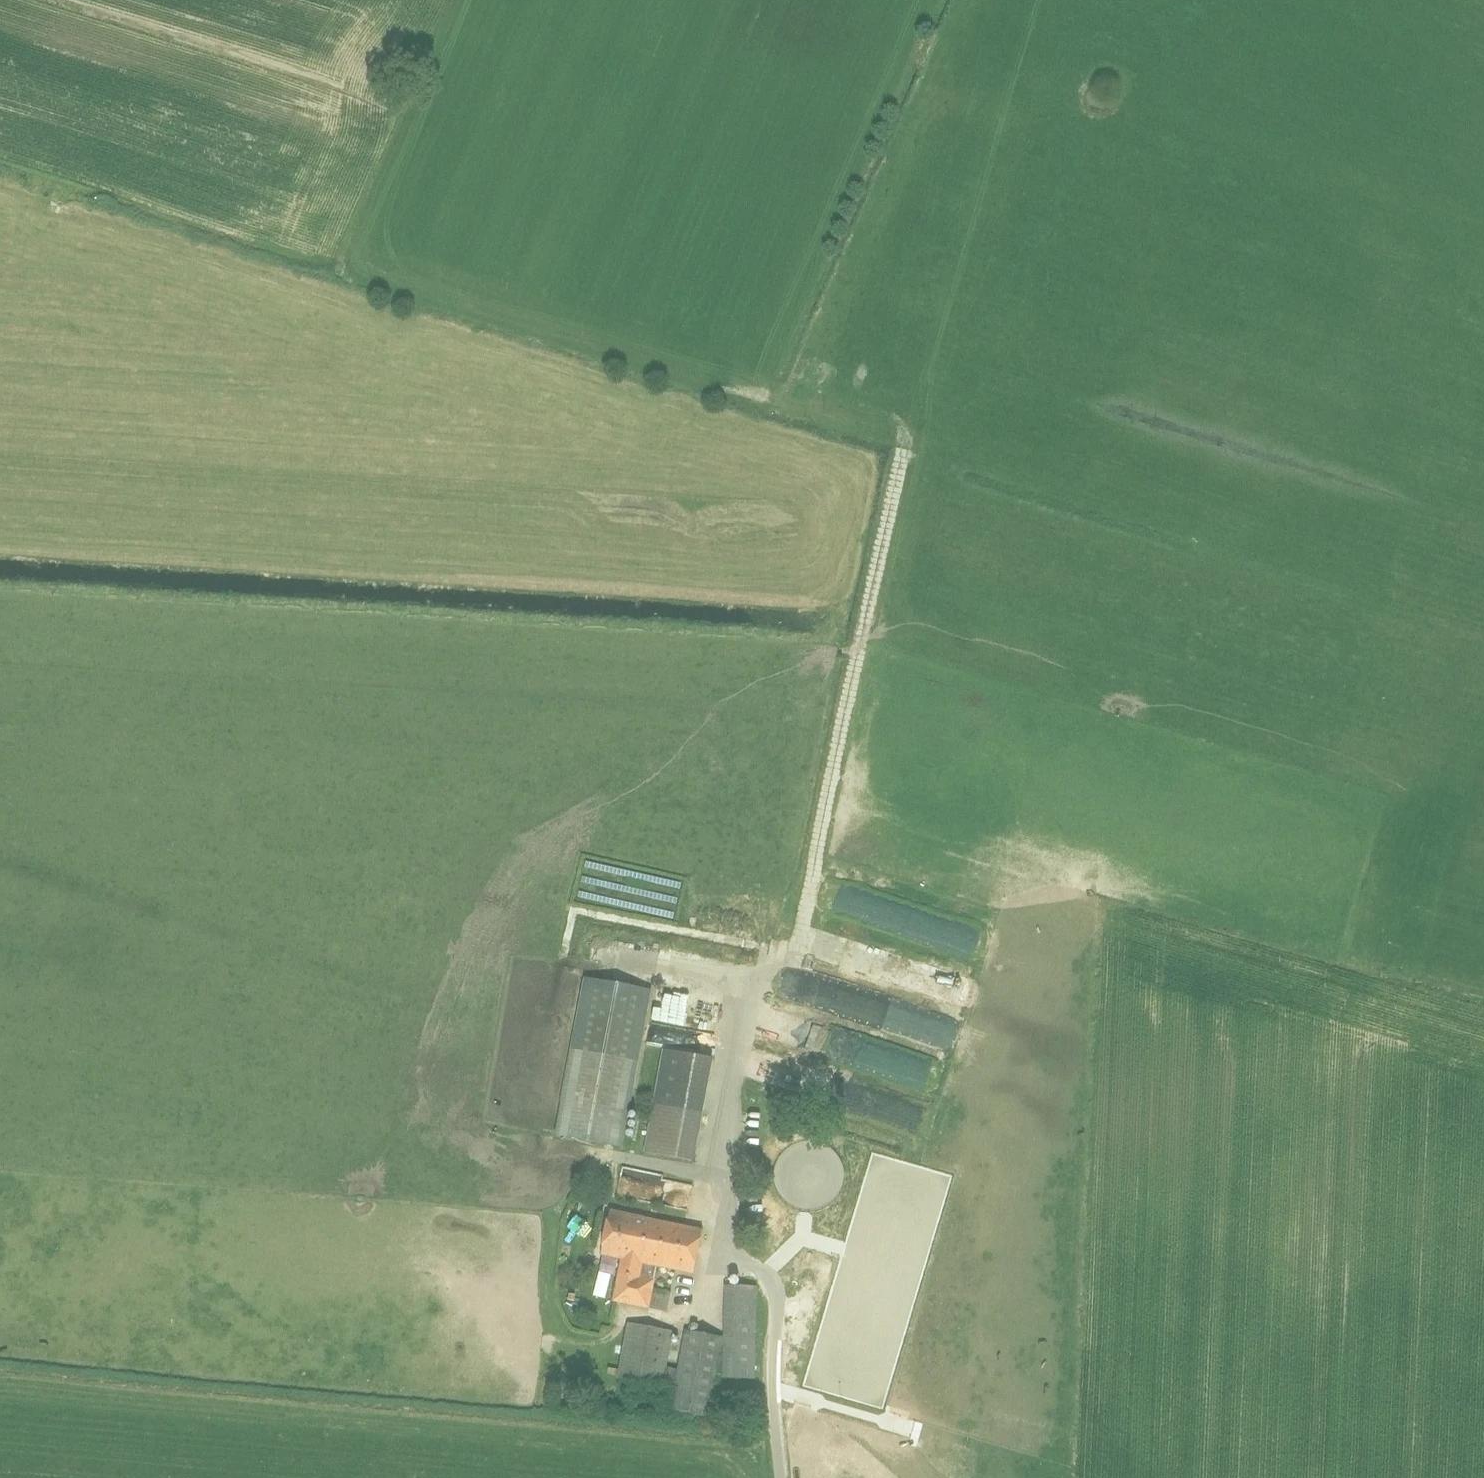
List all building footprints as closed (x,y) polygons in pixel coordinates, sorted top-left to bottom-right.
[(578,895),(576,904),(668,921),(669,914),(648,910),(654,880),(630,876),(628,891),(595,885),(594,894),(601,895),(600,899),(578,895)] [(622,1147),(639,1059),(652,989),(586,977),(556,1135),(622,1147)] [(654,1015),(653,1026),(685,1027),(685,1016),(654,1015)] [(694,1166),(711,1063),(662,1055),(645,1158),(694,1166)] [(866,1097),(858,1117),(874,1124),(882,1104),(866,1097)] [(892,1121),(891,1126),(920,1136),(926,1119),(914,1115),(910,1128),(892,1121)] [(654,1200),(655,1174),(617,1173),(617,1200),(654,1200)] [(685,1201),(687,1188),(659,1183),(656,1196),(685,1201)] [(654,1289),(656,1280),(654,1279),(657,1265),(696,1273),(705,1230),(612,1211),(603,1254),(624,1258),(615,1300),(668,1311),(672,1292),(654,1289)] [(755,1378),(757,1286),(727,1286),(725,1378),(755,1378)] [(710,1417),(725,1338),(687,1331),(679,1369),(667,1367),(673,1331),(629,1323),(619,1377),(663,1385),(664,1380),(677,1383),(672,1410),(710,1417)]
